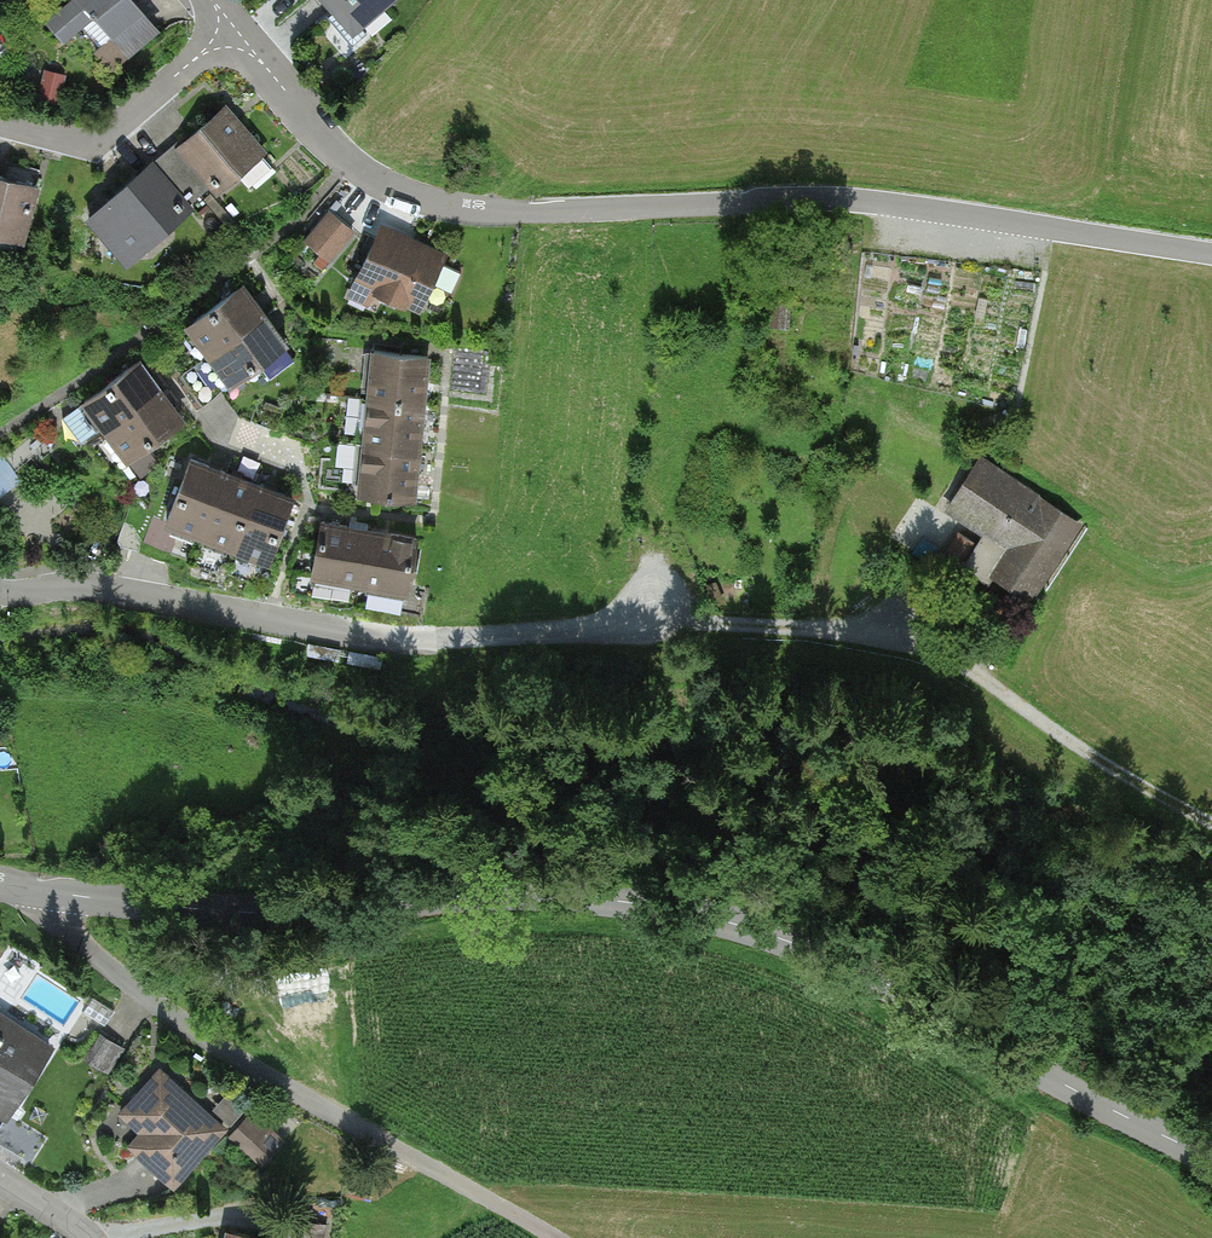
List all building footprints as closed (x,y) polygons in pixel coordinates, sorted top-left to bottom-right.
[(131,0),(60,0),(34,22),(59,52),(77,37),(108,75),(158,33),(131,0)] [(401,0),(318,0),(353,41),(401,0)] [(262,158),(222,110),(172,151),(212,199),(262,158)] [(187,215),(149,166),(96,207),(135,256),(187,215)] [(0,182),(0,253),(18,258),(36,192),(0,182)] [(324,215),(299,247),(326,268),(352,237),(324,215)] [(448,259),(376,224),(345,287),(417,322),(448,259)] [(243,285),(189,324),(210,354),(264,315),(243,285)] [(264,315),(210,354),(231,383),(285,344),(264,315)] [(427,354),(374,349),(369,397),(423,403),(427,354)] [(139,360),(85,399),(106,428),(160,389),(139,360)] [(160,389),(106,428),(139,475),(155,462),(144,446),(182,418),(160,389)] [(423,403),(369,397),(364,444),(418,449),(423,403)] [(418,449),(364,444),(359,491),(413,497),(418,449)] [(0,454),(0,493),(23,475),(5,450),(0,454)] [(1092,529),(980,455),(943,509),(984,536),(960,572),(1031,619),(1092,529)] [(201,535),(225,472),(190,459),(166,522),(201,535)] [(234,547),(258,485),(225,472),(201,535),(234,547)] [(269,560),(292,497),(258,485),(234,547),(269,560)] [(368,530),(321,521),(312,573),(359,582),(368,530)] [(416,538),(368,530),(359,582),(407,590),(416,538)] [(2,1121),(48,1047),(0,1018),(0,1120),(2,1121)] [(113,1067),(125,1042),(103,1031),(90,1056),(113,1067)] [(220,1132),(155,1073),(103,1130),(168,1189),(220,1132)] [(266,1161),(289,1134),(253,1104),(230,1131),(266,1161)]
